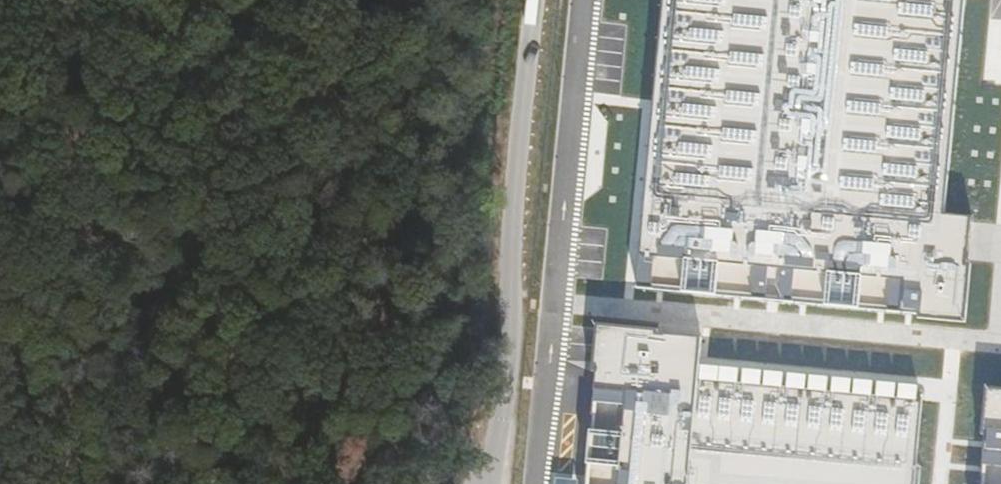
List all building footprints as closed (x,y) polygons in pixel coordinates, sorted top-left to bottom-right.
[(637,286),(919,312),(918,318),(965,322),(970,265),(966,265),(970,216),(946,214),(965,0),(663,0),(637,286)] [(598,324),(584,483),(914,483),(923,385),(699,365),(701,337),(658,333),(658,329),(598,324)] [(980,483),(1000,483),(1000,388),(983,387),(979,435),(985,436),(980,483)]
